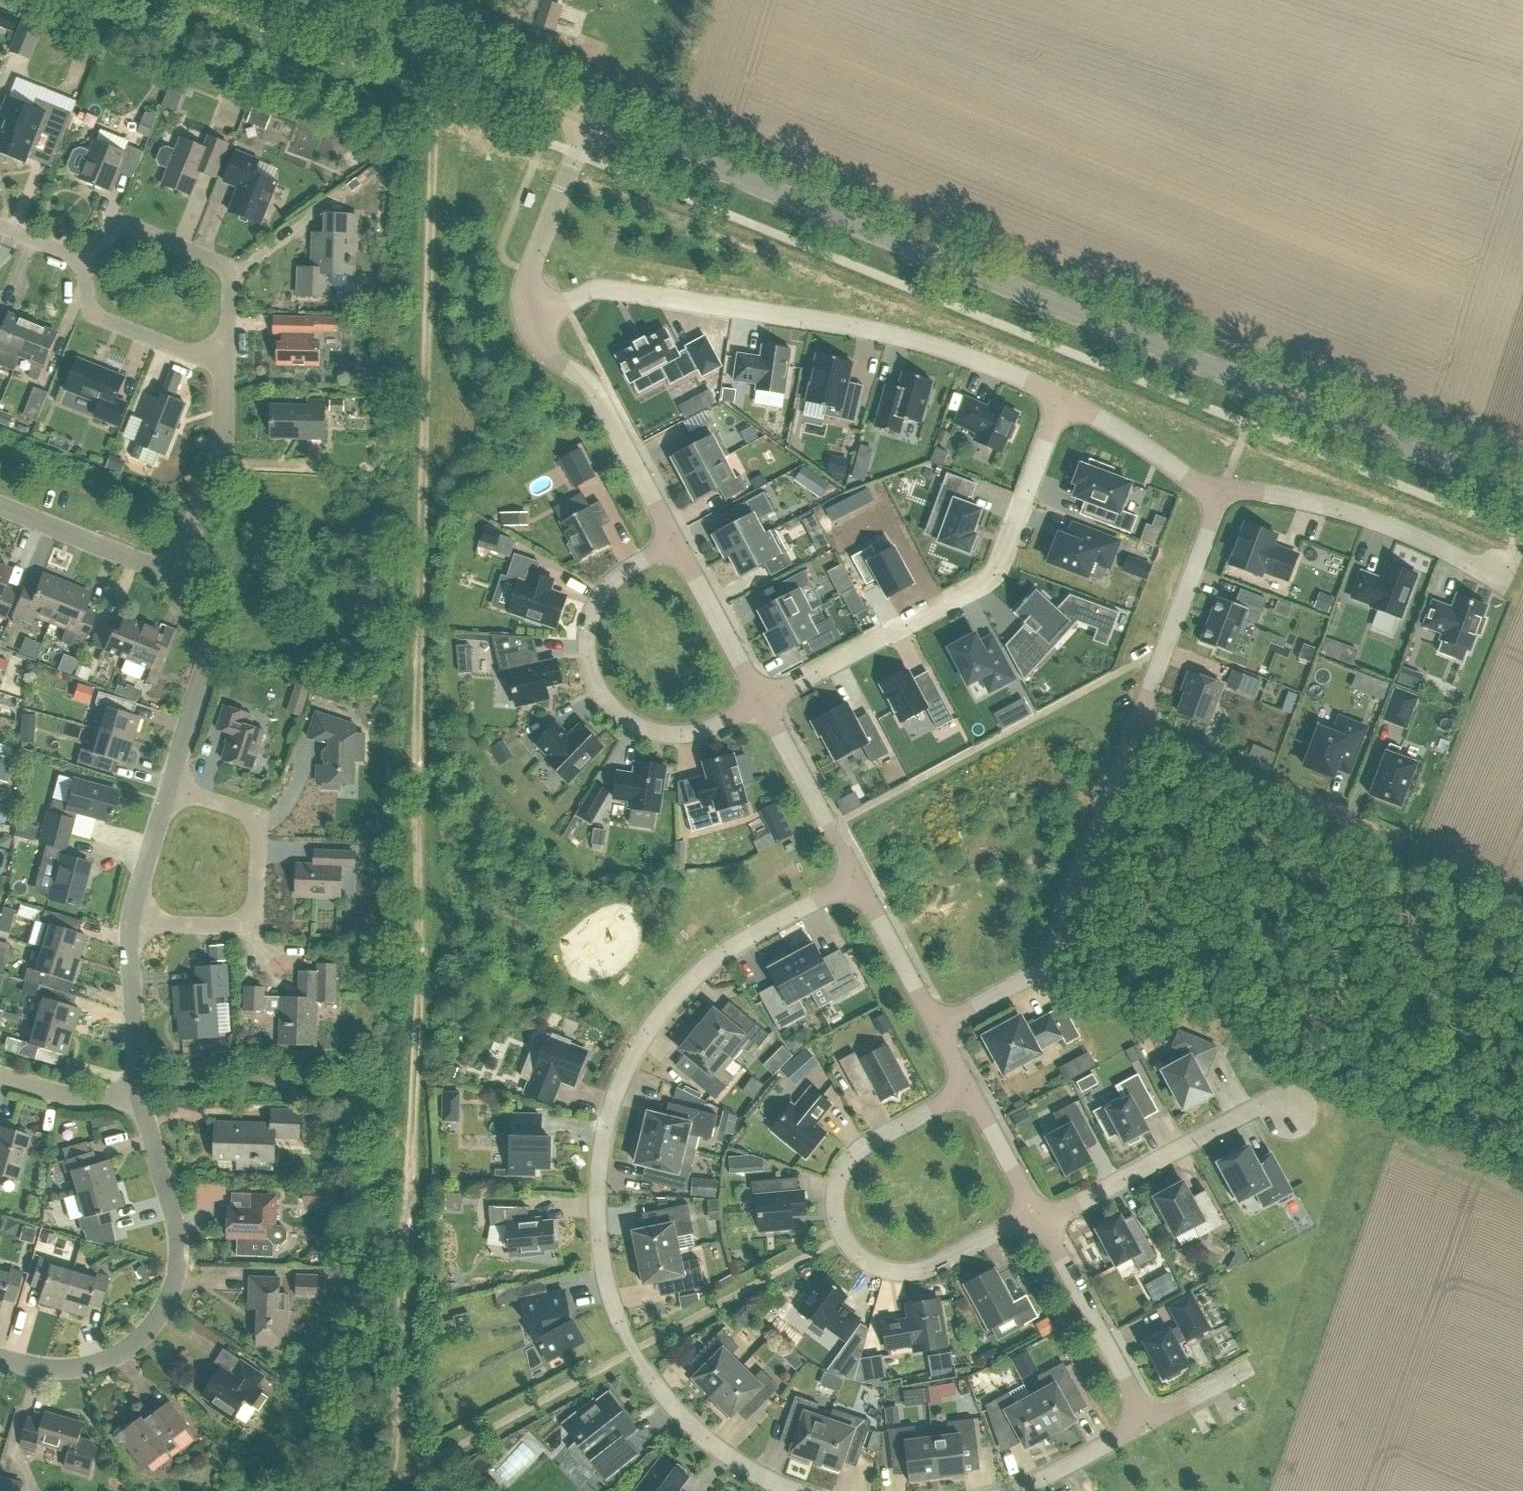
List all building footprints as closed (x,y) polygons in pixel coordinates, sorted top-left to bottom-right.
[(18,19),(3,14),(0,22),(0,26),(14,31),(18,19)] [(11,51),(26,58),(38,28),(23,21),(11,51)] [(5,119),(0,131),(0,151),(26,162),(39,131),(62,141),(73,114),(38,100),(34,110),(9,99),(1,118),(5,119)] [(251,109),(245,124),(265,132),(271,117),(251,109)] [(139,131),(152,137),(155,128),(154,127),(158,118),(147,114),(143,123),(142,123),(139,131)] [(159,160),(161,166),(169,169),(163,185),(190,197),(201,172),(216,178),(229,145),(209,137),(205,148),(181,139),(176,152),(168,148),(163,150),(159,160)] [(120,169),(135,175),(144,153),(128,146),(125,154),(96,142),(91,156),(84,153),(80,155),(75,168),(76,172),(83,175),(81,180),(111,192),(120,169)] [(239,188),(230,212),(261,224),(278,183),(255,173),(260,162),(236,152),(224,182),(239,188)] [(347,158),(356,171),(364,165),(363,165),(371,160),(367,155),(360,160),(355,153),(347,158)] [(349,184),(354,191),(364,184),(363,183),(376,174),(371,168),(349,184)] [(315,235),(314,269),(300,269),(300,296),(328,297),(329,275),(353,276),(354,252),(358,252),(359,217),(328,216),(327,236),(315,235)] [(34,325),(10,315),(0,339),(0,366),(15,372),(21,359),(20,358),(34,325)] [(274,335),(284,335),(283,344),(278,344),(278,367),(321,368),(322,345),(316,345),(316,332),(337,332),(337,320),(275,319),(274,335)] [(29,377),(38,381),(57,335),(34,325),(20,358),(21,359),(35,364),(29,377)] [(636,347),(618,357),(631,382),(660,366),(670,385),(699,370),(702,376),(721,366),(706,337),(687,347),(688,349),(677,354),(665,331),(647,341),(645,337),(634,343),(636,347)] [(761,358),(738,354),(734,381),(757,384),(756,390),(785,394),(791,350),(763,346),(761,358)] [(817,355),(807,402),(826,407),(824,416),(855,423),(861,395),(846,392),(852,362),(817,355)] [(96,417),(119,426),(128,404),(117,400),(126,379),(79,360),(67,389),(102,403),(96,417)] [(163,389),(176,395),(183,376),(170,371),(163,389)] [(898,434),(903,419),(920,424),(925,404),(928,405),(932,392),(929,391),(932,381),(904,373),(900,388),(894,409),(882,405),(876,427),(898,434)] [(23,416),(36,421),(48,393),(35,387),(23,416)] [(710,389),(696,397),(703,410),(717,403),(710,389)] [(133,458),(155,467),(160,453),(167,456),(188,405),(163,395),(161,400),(147,395),(138,418),(146,421),(137,444),(138,445),(133,458)] [(1018,414),(992,402),(988,410),(983,408),(984,406),(966,398),(955,423),(978,433),(975,441),(1001,452),(1007,439),(1011,440),(1017,427),(1013,425),(1018,414)] [(331,399),(331,411),(346,411),(346,399),(331,399)] [(312,407),(273,406),(272,438),(326,439),(327,402),(312,402),(312,407)] [(8,426),(13,415),(0,410),(0,423),(8,426)] [(672,458),(684,479),(724,458),(712,437),(718,434),(712,421),(689,433),(696,445),(672,458)] [(861,446),(856,464),(867,467),(872,450),(861,446)] [(942,466),(948,453),(937,448),(931,461),(942,466)] [(595,476),(581,450),(561,460),(575,487),(595,476)] [(724,458),(684,479),(695,500),(719,488),(725,501),(748,489),(741,476),(735,479),(724,458)] [(1083,515),(1130,533),(1136,517),(1120,511),(1130,484),(1111,477),(1114,469),(1090,460),(1088,468),(1082,466),(1075,483),(1079,485),(1075,496),(1089,501),(1083,515)] [(804,468),(796,479),(808,488),(816,476),(804,468)] [(949,515),(940,539),(939,542),(969,553),(970,550),(974,552),(978,539),(975,538),(976,535),(972,534),(981,510),(966,504),(969,497),(971,498),(976,485),(947,474),(934,510),(949,515)] [(561,523),(572,543),(568,545),(575,559),(579,557),(581,560),(610,545),(596,519),(606,513),(596,495),(595,492),(584,498),(589,508),(561,523)] [(737,523),(714,536),(725,558),(730,555),(770,534),(769,533),(764,535),(757,521),(775,512),(764,492),(730,510),(737,523)] [(850,513),(843,501),(826,510),(832,522),(850,513)] [(502,511),(503,526),(529,525),(529,511),(502,511)] [(1147,523),(1141,540),(1157,546),(1168,518),(1157,514),(1153,525),(1147,523)] [(813,516),(805,520),(821,550),(829,546),(813,516)] [(1260,576),(1263,570),(1288,580),(1298,556),(1272,546),(1276,535),(1246,523),(1230,565),(1260,576)] [(497,545),(500,536),(502,532),(486,527),(481,540),(497,545)] [(1053,551),(1049,562),(1087,577),(1094,559),(1110,565),(1118,542),(1087,530),(1083,540),(1079,542),(1060,534),(1058,538),(1054,537),(1050,550),(1053,551)] [(770,534),(730,555),(741,576),(764,563),(771,576),(793,564),(786,551),(780,554),(770,534)] [(872,546),(851,557),(863,579),(874,574),(887,598),(913,584),(894,548),(877,557),(872,546)] [(519,582),(516,594),(510,612),(526,617),(525,621),(541,626),(542,622),(555,627),(565,597),(550,592),(554,581),(535,575),(539,563),(514,555),(507,578),(519,582)] [(1129,558),(1124,571),(1142,578),(1147,565),(1129,558)] [(1361,572),(1352,597),(1372,605),(1371,607),(1401,618),(1417,575),(1387,564),(1381,581),(1375,579),(1375,578),(1361,572)] [(3,619),(15,592),(3,587),(9,571),(0,567),(0,618),(3,619)] [(783,598),(759,611),(770,632),(806,613),(806,614),(811,612),(799,590),(812,584),(805,570),(776,586),(783,598)] [(33,616),(50,623),(65,584),(41,574),(35,590),(23,585),(11,615),(30,622),(33,616)] [(848,576),(835,583),(841,595),(854,588),(848,576)] [(59,641),(80,649),(84,638),(94,615),(83,610),(89,594),(65,584),(50,623),(64,629),(59,641)] [(854,588),(841,595),(853,617),(866,610),(854,588)] [(1241,590),(1235,604),(1218,597),(1201,642),(1230,654),(1238,634),(1243,635),(1248,620),(1257,624),(1266,599),(1241,590)] [(1035,591),(1015,614),(1025,623),(1024,625),(1036,636),(1031,642),(1048,657),(1055,648),(1051,644),(1076,616),(1098,625),(1096,630),(1110,635),(1119,613),(1070,595),(1057,610),(1035,591)] [(1440,639),(1470,650),(1476,634),(1480,635),(1486,619),(1482,618),(1487,606),(1457,595),(1452,608),(1433,601),(1423,626),(1442,633),(1440,639)] [(1274,612),(1288,618),(1293,607),(1278,601),(1274,612)] [(770,632),(766,634),(777,656),(802,643),(808,654),(841,637),(831,619),(814,629),(806,614),(806,613),(770,632)] [(92,648),(124,661),(139,623),(122,616),(116,630),(102,624),(92,648)] [(124,661),(125,661),(121,673),(154,686),(157,679),(155,678),(157,674),(159,675),(169,651),(152,644),(158,630),(139,623),(124,661)] [(959,644),(949,649),(968,685),(985,676),(993,691),(1014,679),(1001,655),(989,661),(975,635),(973,636),(971,633),(957,640),(959,644)] [(1327,640),(1322,653),(1337,659),(1342,645),(1327,640)] [(470,646),(458,647),(459,657),(471,656),(470,646)] [(501,675),(509,673),(517,706),(548,699),(545,686),(562,682),(557,660),(532,666),(528,650),(497,658),(501,675)] [(1024,656),(1016,665),(1024,680),(1036,667),(1024,656)] [(908,671),(881,685),(901,723),(927,709),(938,729),(954,720),(938,690),(922,698),(908,671)] [(1179,713),(1207,724),(1222,685),(1189,672),(1182,690),(1186,692),(1179,713)] [(1236,672),(1230,688),(1256,697),(1261,682),(1236,672)] [(1373,679),(1367,694),(1382,700),(1388,684),(1373,679)] [(78,683),(73,698),(88,703),(93,688),(78,683)] [(291,706),(305,711),(312,690),(313,688),(299,683),(298,685),(291,706)] [(116,685),(113,694),(121,697),(124,688),(116,685)] [(1395,690),(1383,720),(1406,728),(1417,698),(1395,690)] [(93,729),(131,741),(138,718),(131,715),(134,704),(97,692),(93,705),(100,707),(93,729)] [(1023,700),(1009,707),(1016,721),(1031,714),(1023,700)] [(847,703),(812,722),(820,737),(822,735),(836,761),(863,746),(872,763),(890,753),(873,721),(860,727),(847,703)] [(224,706),(217,729),(231,734),(223,759),(253,768),(264,731),(243,724),(246,713),(224,706)] [(0,713),(0,716),(10,719),(12,712),(1,709),(0,713)] [(323,738),(331,740),(330,747),(329,747),(324,752),(323,764),(318,764),(317,780),(323,782),(323,788),(340,789),(341,783),(355,783),(355,760),(364,760),(365,733),(355,733),(355,724),(317,712),(308,737),(323,742),(323,738)] [(1366,728),(1343,719),(1340,718),(1337,725),(1334,733),(1319,728),(1305,766),(1315,770),(1314,774),(1329,779),(1330,776),(1333,777),(1336,768),(1349,772),(1356,754),(1366,728)] [(535,743),(549,757),(546,760),(568,782),(602,747),(593,737),(595,735),(586,726),(584,729),(581,726),(568,739),(564,735),(566,733),(555,723),(535,743)] [(76,762),(93,768),(97,756),(117,762),(124,764),(131,741),(93,729),(86,752),(80,750),(76,762)] [(2,752),(17,754),(19,742),(3,740),(2,752)] [(516,757),(505,740),(490,749),(501,766),(516,757)] [(1370,795),(1372,796),(1372,795),(1399,805),(1399,806),(1401,806),(1402,804),(1401,804),(1416,765),(1417,763),(1415,762),(1415,763),(1398,756),(1401,748),(1390,744),(1387,752),(1386,752),(1385,754),(1386,754),(1371,793),(1370,795)] [(1,789),(11,756),(0,753),(0,788),(1,789)] [(742,784),(753,781),(746,755),(735,758),(734,754),(704,763),(708,779),(701,781),(700,778),(696,779),(702,800),(685,804),(692,832),(722,823),(718,811),(747,803),(742,784)] [(631,800),(629,808),(659,812),(662,788),(667,789),(669,774),(664,773),(666,766),(636,762),(634,775),(618,773),(614,798),(631,800)] [(42,828),(68,835),(74,813),(108,822),(116,791),(73,779),(66,804),(52,800),(48,814),(46,814),(42,828)] [(610,793),(596,784),(577,816),(591,824),(610,793)] [(855,793),(837,802),(844,814),(862,805),(855,793)] [(759,812),(775,844),(793,834),(777,803),(759,812)] [(19,820),(14,834),(36,840),(40,826),(19,820)] [(47,899),(77,907),(89,864),(62,857),(68,835),(42,828),(38,843),(45,845),(41,861),(56,865),(47,899)] [(8,848),(11,836),(0,833),(0,846),(8,848)] [(792,843),(785,846),(788,853),(796,849),(792,843)] [(298,864),(297,895),(340,897),(341,867),(354,867),(355,852),(326,851),(326,865),(298,864)] [(40,947),(78,959),(85,936),(57,927),(60,916),(43,911),(39,923),(47,926),(40,947)] [(8,933),(11,922),(0,919),(0,931),(8,933)] [(775,948),(791,946),(790,935),(774,936),(775,948)] [(209,945),(210,962),(226,961),(225,944),(209,945)] [(794,956),(792,957),(811,993),(823,986),(831,1002),(860,987),(843,954),(831,961),(823,960),(815,945),(810,947),(806,945),(796,951),(794,956)] [(70,984),(78,959),(40,947),(33,971),(25,969),(22,980),(38,985),(66,994),(70,983),(70,984)] [(811,993),(792,957),(789,958),(785,957),(775,962),(773,967),(769,969),(777,984),(773,992),(762,998),(779,1030),(808,1015),(799,999),(811,993)] [(280,1045),(317,1046),(319,1002),(336,1003),(337,964),(318,964),(318,970),(299,970),(299,996),(265,995),(264,986),(245,986),(244,1011),(281,1012),(280,1045)] [(181,1008),(183,1038),(217,1035),(214,996),(227,995),(225,967),(197,969),(199,987),(175,989),(177,1008),(181,1008)] [(66,994),(38,985),(34,997),(41,999),(34,1021),(72,1032),(78,1009),(71,1007),(74,996),(66,994)] [(701,1026),(698,1030),(734,1060),(743,1050),(752,1057),(770,1035),(745,1015),(736,1026),(714,1010),(713,1011),(710,1009),(697,1023),(701,1026)] [(1020,1017),(987,1036),(995,1051),(993,1052),(1004,1073),(1040,1053),(1038,1050),(1062,1036),(1050,1015),(1026,1028),(1020,1017)] [(34,1060),(54,1066),(58,1055),(64,1057),(72,1033),(34,1021),(27,1044),(9,1038),(5,1051),(34,1060)] [(734,1060),(698,1030),(695,1033),(691,1031),(679,1045),(683,1048),(681,1050),(701,1067),(691,1079),(716,1100),(735,1078),(726,1070),(734,1060)] [(1217,1046),(1179,1031),(1173,1047),(1181,1051),(1175,1064),(1162,1071),(1183,1110),(1198,1101),(1199,1103),(1214,1095),(1205,1076),(1217,1046)] [(557,1087),(560,1080),(574,1086),(588,1052),(569,1044),(571,1041),(553,1034),(552,1038),(548,1036),(540,1055),(532,1051),(522,1077),(530,1080),(526,1093),(552,1103),(558,1089),(557,1087)] [(856,1092),(869,1085),(870,1088),(873,1086),(881,1101),(890,1096),(898,1098),(900,1090),(909,1086),(887,1045),(859,1060),(855,1053),(839,1061),(856,1092)] [(797,1084),(822,1062),(809,1046),(784,1068),(797,1084)] [(774,1055),(781,1061),(788,1053),(780,1047),(774,1055)] [(234,1050),(223,1051),(224,1063),(235,1063),(234,1050)] [(1110,1116),(1099,1122),(1109,1139),(1120,1133),(1125,1143),(1127,1141),(1130,1145),(1141,1139),(1139,1135),(1148,1130),(1141,1116),(1146,1114),(1148,1117),(1158,1111),(1138,1074),(1120,1084),(1127,1099),(1122,1101),(1107,1109),(1110,1116)] [(792,1105),(772,1130),(806,1157),(826,1133),(815,1124),(831,1105),(811,1088),(795,1108),(792,1105)] [(26,1095),(24,1108),(50,1112),(52,1099),(26,1095)] [(1061,1169),(1064,1170),(1066,1174),(1091,1161),(1076,1133),(1088,1126),(1075,1102),(1054,1114),(1062,1129),(1047,1137),(1059,1160),(1058,1163),(1061,1169)] [(642,1122),(638,1136),(684,1148),(688,1134),(711,1139),(717,1115),(678,1105),(675,1118),(649,1112),(647,1123),(642,1122)] [(273,1110),(272,1124),(217,1122),(216,1157),(238,1157),(238,1168),(257,1169),(257,1160),(261,1160),(261,1159),(275,1159),(276,1136),(299,1136),(300,1111),(273,1110)] [(716,1129),(730,1133),(736,1118),(721,1112),(716,1129)] [(510,1174),(534,1174),(534,1167),(550,1168),(551,1138),(540,1137),(541,1116),(514,1115),(513,1137),(511,1137),(510,1174)] [(101,1116),(88,1120),(91,1131),(114,1124),(112,1116),(102,1119),(101,1116)] [(14,1180),(28,1137),(0,1128),(0,1175),(14,1180)] [(684,1148),(638,1136),(634,1151),(639,1152),(637,1163),(664,1170),(660,1184),(686,1191),(693,1165),(681,1162),(684,1148)] [(1219,1163),(1230,1184),(1226,1186),(1233,1199),(1237,1197),(1240,1202),(1257,1192),(1265,1206),(1291,1192),(1271,1155),(1257,1163),(1249,1147),(1219,1163)] [(69,1171),(76,1194),(115,1183),(108,1159),(95,1163),(91,1151),(60,1160),(64,1173),(69,1171)] [(725,1155),(726,1172),(761,1170),(760,1158),(749,1154),(725,1155)] [(699,1177),(697,1195),(717,1198),(719,1180),(699,1177)] [(758,1197),(761,1231),(792,1228),(791,1216),(806,1214),(804,1191),(781,1193),(780,1179),(752,1182),(753,1197),(758,1197)] [(1183,1182),(1154,1197),(1157,1202),(1153,1204),(1161,1219),(1165,1217),(1175,1236),(1193,1226),(1199,1237),(1224,1224),(1209,1197),(1195,1204),(1183,1182)] [(77,1217),(81,1230),(111,1221),(108,1210),(122,1206),(115,1183),(76,1194),(82,1216),(77,1217)] [(305,1197),(338,1198),(338,1190),(305,1189),(305,1197)] [(230,1207),(229,1237),(237,1238),(237,1256),(274,1257),(274,1252),(275,1244),(283,1244),(288,1239),(289,1230),(283,1224),(275,1224),(275,1223),(275,1221),(277,1221),(278,1194),(254,1193),(253,1208),(230,1207)] [(449,1194),(449,1211),(460,1211),(461,1195),(449,1194)] [(703,1198),(703,1210),(706,1210),(706,1218),(716,1218),(715,1198),(703,1198)] [(631,1237),(635,1258),(679,1250),(676,1237),(695,1233),(689,1204),(660,1210),(663,1226),(634,1232),(635,1236),(631,1237)] [(505,1247),(509,1247),(510,1255),(526,1254),(538,1256),(538,1253),(544,1252),(544,1248),(555,1247),(555,1241),(558,1240),(554,1229),(553,1223),(542,1224),(541,1220),(529,1221),(528,1206),(498,1206),(499,1225),(507,1225),(508,1231),(505,1247)] [(1098,1243),(1105,1256),(1109,1254),(1116,1266),(1131,1257),(1137,1268),(1157,1257),(1142,1231),(1132,1236),(1121,1216),(1096,1229),(1102,1241),(1098,1243)] [(20,1227),(16,1241),(30,1245),(34,1231),(20,1227)] [(40,1246),(52,1250),(53,1246),(55,1247),(58,1236),(44,1231),(40,1246)] [(679,1250),(635,1258),(640,1280),(644,1279),(645,1283),(675,1277),(678,1293),(705,1287),(699,1259),(681,1262),(679,1250)] [(36,1302),(60,1309),(71,1272),(48,1265),(49,1259),(37,1256),(28,1285),(40,1289),(36,1302)] [(2,1297),(12,1301),(21,1271),(9,1268),(7,1274),(0,1272),(0,1302),(2,1297)] [(1013,1303),(994,1269),(965,1285),(989,1328),(1017,1313),(1024,1325),(1038,1317),(1027,1295),(1013,1303)] [(60,1309),(83,1316),(87,1303),(99,1306),(108,1277),(95,1273),(93,1278),(71,1272),(60,1309)] [(297,1274),(297,1297),(319,1297),(319,1274),(297,1274)] [(281,1277),(251,1276),(250,1303),(260,1304),(258,1344),(288,1345),(290,1294),(281,1294),(281,1277)] [(822,1329),(825,1325),(845,1339),(859,1319),(840,1305),(847,1295),(824,1278),(799,1313),(822,1329)] [(515,1301),(512,1287),(496,1291),(499,1304),(515,1301)] [(564,1291),(522,1300),(526,1323),(543,1319),(546,1334),(537,1339),(548,1361),(584,1342),(573,1320),(569,1323),(567,1315),(569,1314),(564,1291)] [(1180,1328),(1171,1333),(1169,1330),(1145,1343),(1164,1378),(1166,1377),(1168,1380),(1180,1374),(1178,1370),(1188,1365),(1177,1343),(1186,1338),(1187,1340),(1210,1328),(1192,1295),(1169,1308),(1180,1328)] [(913,1345),(915,1352),(947,1346),(939,1299),(907,1305),(909,1319),(883,1324),(887,1349),(913,1345)] [(745,1308),(733,1319),(742,1328),(754,1317),(745,1308)] [(1032,1323),(1040,1337),(1053,1330),(1045,1316),(1032,1323)] [(861,1325),(848,1342),(862,1352),(868,1330),(861,1325)] [(706,1390),(712,1396),(742,1367),(731,1356),(739,1348),(722,1330),(703,1349),(713,1359),(691,1382),(703,1394),(706,1390)] [(930,1356),(933,1380),(958,1376),(954,1352),(930,1356)] [(856,1380),(886,1386),(880,1355),(862,1358),(856,1380)] [(805,1362),(799,1356),(791,1363),(798,1370),(805,1362)] [(837,1358),(828,1370),(845,1378),(854,1380),(857,1372),(837,1358)] [(266,1376),(242,1361),(234,1374),(223,1366),(203,1395),(212,1401),(210,1405),(233,1419),(236,1415),(247,1422),(256,1407),(253,1405),(263,1389),(259,1386),(266,1376)] [(1030,1397),(1051,1434),(1058,1430),(1060,1433),(1075,1420),(1063,1398),(1078,1390),(1063,1363),(1038,1377),(1045,1389),(1030,1397)] [(716,1407),(728,1419),(751,1397),(761,1407),(780,1388),(762,1370),(754,1379),(742,1367),(712,1396),(719,1403),(716,1407)] [(943,1397),(942,1385),(930,1386),(932,1405),(944,1403),(943,1397)] [(622,1404),(610,1390),(609,1391),(611,1393),(597,1404),(595,1401),(565,1425),(577,1440),(574,1443),(573,1453),(607,1487),(641,1454),(624,1437),(635,1428),(619,1407),(622,1404)] [(1016,1428),(1026,1447),(1045,1442),(1044,1438),(1051,1434),(1030,1397),(1017,1405),(1010,1392),(986,1405),(996,1434),(1010,1427),(1016,1428)] [(808,1457),(816,1460),(830,1420),(815,1415),(819,1404),(796,1396),(787,1422),(800,1426),(790,1456),(807,1462),(808,1457)] [(147,1419),(144,1416),(128,1428),(121,1428),(116,1432),(116,1437),(120,1442),(126,1442),(146,1468),(169,1450),(171,1452),(179,1445),(174,1438),(191,1425),(171,1400),(147,1419)] [(886,1408),(888,1424),(901,1422),(900,1406),(886,1408)] [(37,1450),(40,1442),(71,1452),(66,1468),(90,1475),(98,1452),(91,1449),(93,1442),(80,1438),(84,1424),(48,1413),(46,1421),(29,1416),(21,1444),(37,1450)] [(822,1467),(839,1473),(849,1443),(863,1447),(871,1422),(848,1414),(844,1425),(830,1420),(816,1460),(824,1463),(822,1467)] [(933,1437),(938,1478),(953,1476),(953,1479),(965,1477),(962,1451),(978,1449),(974,1419),(948,1422),(949,1435),(933,1437)] [(908,1458),(911,1484),(923,1483),(923,1480),(938,1478),(933,1437),(917,1439),(915,1426),(888,1429),(892,1460),(908,1458)] [(535,1442),(505,1470),(515,1480),(544,1452),(535,1442)] [(482,1475),(494,1463),(482,1451),(470,1463),(482,1475)] [(636,1490),(678,1490),(688,1478),(686,1476),(686,1470),(678,1464),(673,1466),(662,1458),(636,1490)] [(27,1471),(3,1464),(0,1475),(0,1490),(21,1490),(27,1471)]
